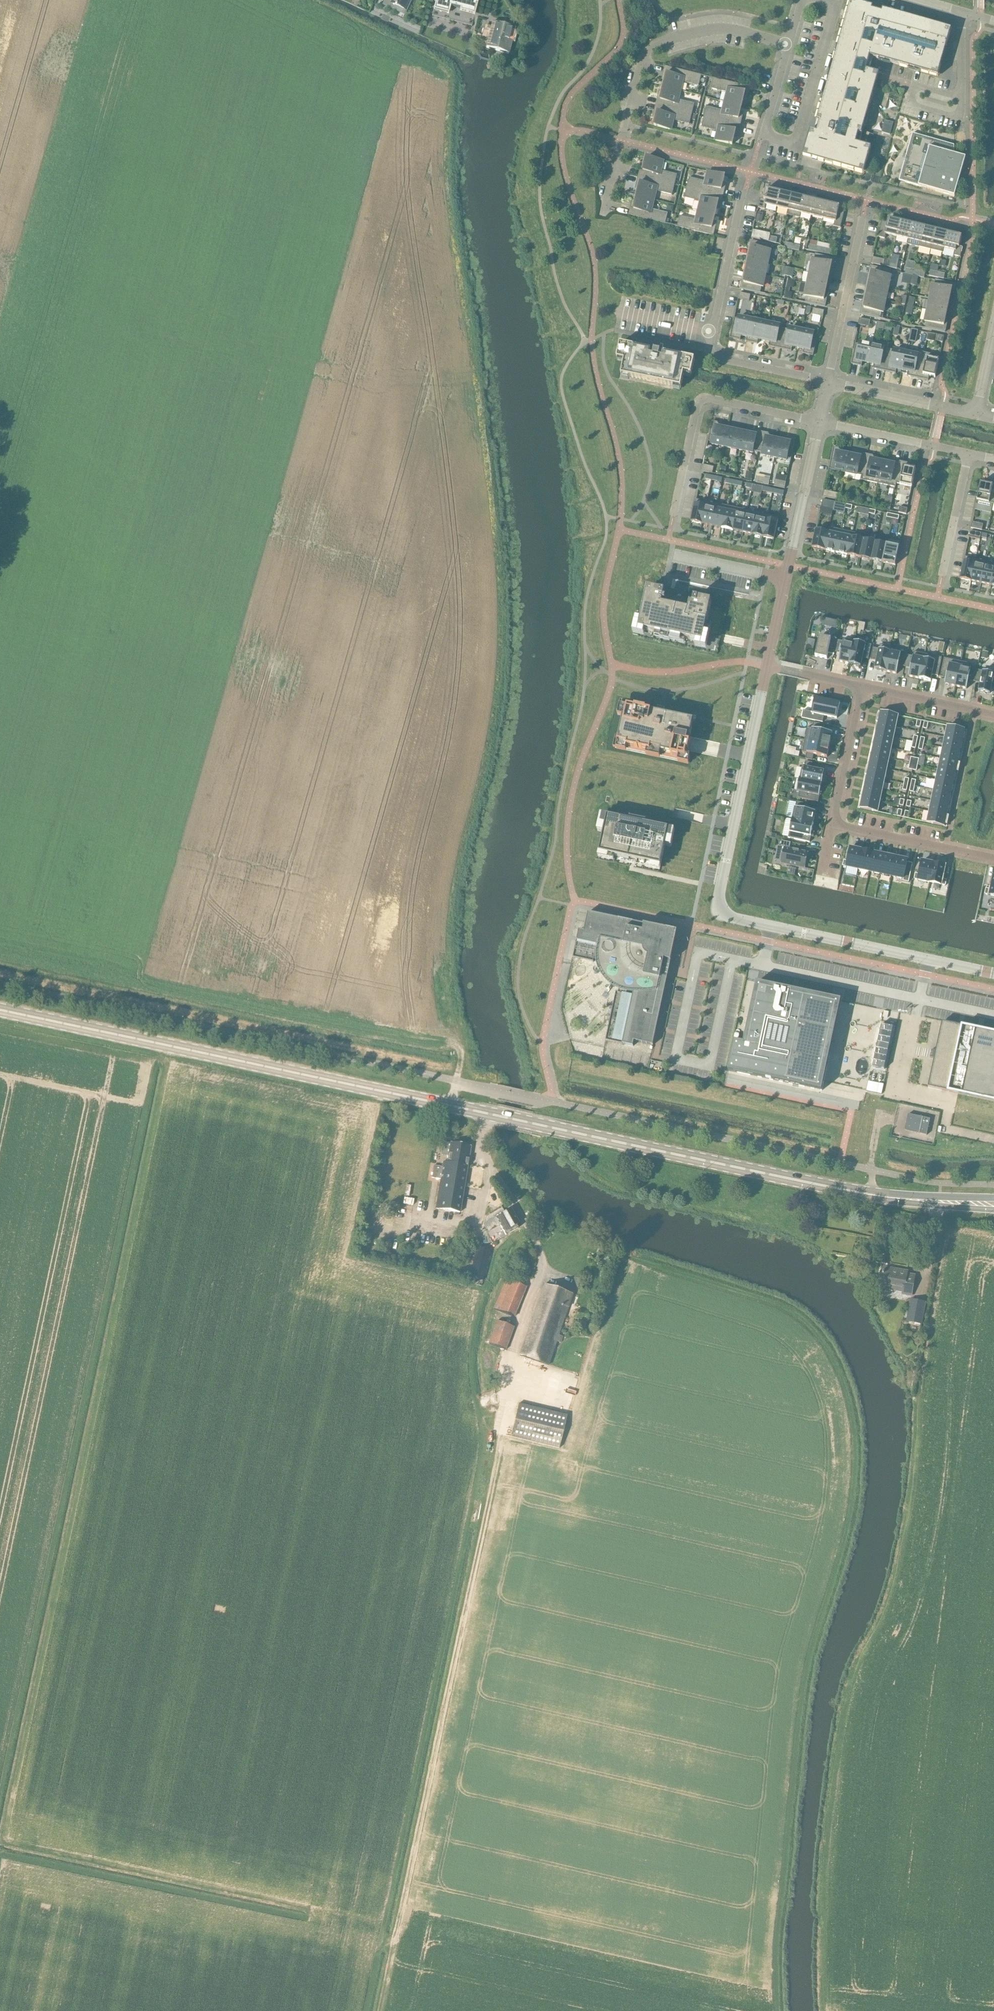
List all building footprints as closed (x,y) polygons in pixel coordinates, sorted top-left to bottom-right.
[(390,4),(406,11),(411,0),(391,0),(390,4)] [(432,17),(434,18),(472,27),(478,0),(436,0),(432,17)] [(816,123),(818,123),(819,123),(817,133),(810,131),(803,157),(864,174),(871,148),(856,144),(859,134),(862,135),(879,74),(866,71),(870,58),(938,77),(951,30),(882,10),(882,14),(877,12),(872,11),(873,8),(851,1),(816,123)] [(487,42),(486,49),(509,55),(515,29),(492,23),(491,28),(485,27),(481,40),(487,42)] [(665,67),(663,75),(666,75),(665,80),(664,86),(681,90),(683,82),(699,86),(701,75),(685,72),(665,67)] [(710,93),(711,89),(727,93),(725,101),(742,104),(744,95),(747,95),(749,88),(750,88),(750,87),(713,78),(711,85),(707,84),(706,92),(710,93)] [(658,98),(656,106),(696,115),(698,107),(694,106),(694,104),(678,100),(680,92),(681,90),(664,86),(660,99),(658,98)] [(706,107),(704,117),(740,126),(742,118),(739,118),(742,104),(725,101),(722,111),(706,107)] [(657,114),(654,126),(671,130),(673,121),(689,125),(691,119),(695,120),(696,115),(656,106),(654,113),(657,114)] [(717,131),(715,141),(732,145),(735,133),(738,134),(740,126),(704,117),(701,127),(717,131)] [(890,135),(894,123),(885,121),(882,133),(890,135)] [(899,181),(954,197),(966,158),(954,155),(954,145),(912,134),(899,181)] [(640,169),(639,176),(675,184),(677,175),(661,171),(663,162),(646,157),(643,169),(640,169)] [(689,178),(687,188),(723,196),(724,189),(722,188),(725,177),(707,172),(705,182),(689,178)] [(639,185),(637,196),(654,200),(656,191),(672,195),(675,184),(639,176),(637,184),(639,185)] [(763,200),(760,199),(758,208),(765,210),(766,205),(777,208),(777,207),(781,190),(780,190),(780,193),(777,192),(777,189),(769,187),(768,190),(766,189),(763,200)] [(700,202),(698,211),(715,215),(718,204),(721,205),(723,196),(687,188),(684,198),(700,202)] [(777,207),(777,208),(788,210),(787,215),(788,215),(793,193),(792,193),(791,196),(788,195),(789,192),(781,190),(777,207)] [(793,193),(788,215),(799,218),(804,196),(803,198),(800,198),(800,195),(793,193)] [(628,215),(665,224),(668,213),(652,210),(654,200),(637,196),(634,208),(631,207),(629,215),(628,215)] [(799,218),(800,218),(801,214),(812,216),(816,199),(815,199),(815,201),(811,200),(812,198),(804,196),(799,218)] [(816,199),(812,216),(824,219),(828,202),(827,202),(826,204),(823,203),(824,201),(816,199)] [(828,202),(824,219),(834,222),(833,226),(840,228),(844,213),(838,211),(839,207),(835,206),(835,204),(828,202)] [(679,216),(677,227),(713,236),(714,235),(713,235),(715,228),(712,227),(715,215),(698,211),(696,220),(679,216)] [(756,215),(755,221),(762,223),(763,216),(756,215)] [(886,234),(897,237),(901,220),(893,218),(893,220),(888,219),(887,223),(881,222),(878,237),(885,239),(886,234)] [(901,220),(897,237),(908,240),(907,244),(913,222),(905,221),(904,223),(901,222),(902,220),(901,220)] [(913,222),(907,244),(919,247),(924,225),(917,223),(916,226),(913,225),(913,223),(913,222)] [(924,225),(919,247),(931,250),(936,228),(928,226),(928,229),(924,228),(925,225),(924,225)] [(936,228),(931,250),(942,253),(948,231),(940,229),(939,232),(936,231),(937,228),(936,228)] [(769,242),(770,237),(770,234),(753,230),(751,238),(769,242)] [(948,231),(942,253),(943,253),(944,249),(954,251),(953,256),(960,257),(962,248),(959,247),(962,237),(959,236),(960,234),(952,232),(951,235),(948,234),(948,231)] [(751,248),(749,260),(768,264),(771,252),(769,251),(770,245),(750,241),(749,248),(751,248)] [(817,247),(816,252),(831,255),(832,250),(817,247)] [(812,261),(809,272),(829,276),(831,265),(833,266),(835,259),(826,257),(815,255),(814,261),(812,261)] [(891,260),(889,268),(890,268),(897,269),(898,264),(900,256),(892,255),(891,260)] [(871,264),(883,266),(884,260),(872,258),(871,264)] [(746,272),(746,273),(766,277),(768,264),(749,260),(747,266),(745,265),(744,271),(746,272)] [(914,270),(913,276),(918,277),(919,277),(924,278),(926,272),(915,265),(914,270)] [(871,274),(869,285),(888,289),(891,277),(889,277),(890,271),(870,267),(869,274),(871,274)] [(809,272),(807,284),(826,288),(828,283),(830,283),(831,277),(829,276),(809,272)] [(742,283),(740,289),(760,293),(761,288),(763,288),(766,277),(746,273),(744,283),(742,283)] [(786,292),(785,297),(786,299),(792,300),(793,293),(789,292),(790,288),(794,289),(795,282),(788,281),(787,288),(787,292),(786,292)] [(932,286),(930,298),(949,302),(951,291),(953,292),(955,285),(935,281),(934,287),(932,286)] [(805,294),(804,297),(806,297),(805,303),(825,307),(826,301),(826,300),(824,300),(826,290),(826,288),(807,284),(807,286),(805,294)] [(864,297),(866,297),(886,302),(888,289),(869,285),(867,291),(865,291),(864,297)] [(739,293),(738,299),(749,301),(750,295),(739,293)] [(862,308),(860,315),(880,319),(881,313),(883,313),(886,302),(866,297),(864,308),(862,308)] [(930,298),(927,311),(946,315),(948,308),(950,309),(951,302),(949,302),(930,298)] [(824,311),(812,309),(811,315),(823,317),(824,311)] [(926,323),(925,329),(945,333),(946,326),(944,325),(946,315),(927,311),(924,322),(926,323)] [(734,318),(730,338),(740,341),(741,336),(746,338),(749,320),(739,317),(738,319),(734,318)] [(859,319),(858,325),(869,327),(870,321),(859,319)] [(749,320),(746,338),(745,342),(757,344),(758,340),(764,341),(768,324),(749,320)] [(768,324),(764,341),(769,342),(768,347),(780,349),(785,329),(779,328),(779,326),(768,324)] [(785,329),(780,349),(791,352),(792,347),(797,349),(801,331),(790,328),(789,330),(785,329)] [(801,331),(797,349),(803,350),(802,354),(813,356),(817,334),(801,331)] [(935,342),(936,341),(935,341),(937,335),(928,333),(926,341),(935,342)] [(621,376),(681,389),(683,379),(684,374),(691,375),(693,369),(695,360),(665,353),(666,346),(660,345),(637,340),(635,347),(620,344),(618,354),(617,358),(617,360),(624,361),(621,376)] [(862,362),(868,364),(872,346),(860,343),(859,345),(855,344),(851,364),(861,367),(862,362)] [(872,346),(868,364),(873,365),(872,369),(884,371),(889,350),(872,346)] [(905,353),(901,371),(907,372),(906,376),(918,379),(923,353),(906,349),(905,353)] [(889,350),(884,371),(895,374),(896,370),(901,371),(905,353),(889,350)] [(923,353),(918,379),(928,381),(929,377),(935,378),(940,356),(923,353)] [(712,422),(709,435),(708,442),(712,443),(712,445),(724,447),(727,429),(721,428),(722,424),(712,422)] [(727,429),(724,447),(741,451),(745,433),(739,432),(740,428),(728,425),(727,429)] [(745,433),(741,451),(752,453),(752,451),(758,453),(763,433),(751,430),(750,434),(745,433)] [(763,433),(758,453),(763,454),(763,455),(775,458),(779,441),(773,439),(774,435),(763,433)] [(779,441),(775,458),(786,460),(786,459),(791,460),(795,439),(785,437),(784,442),(779,441)] [(833,448),(831,461),(829,469),(845,473),(848,455),(843,454),(844,450),(833,448)] [(848,455),(845,473),(861,476),(860,480),(861,480),(866,455),(855,452),(854,456),(848,455)] [(866,455),(861,480),(878,484),(883,463),(877,461),(878,457),(866,455)] [(883,463),(878,484),(895,488),(900,462),(889,459),(888,464),(883,463)] [(900,462),(895,488),(896,484),(912,487),(916,470),(910,468),(910,464),(900,462)] [(703,465),(701,471),(712,473),(713,467),(703,465)] [(721,466),(719,473),(726,474),(728,467),(721,466)] [(776,474),(775,480),(785,483),(786,477),(776,474)] [(763,475),(761,484),(768,485),(770,477),(763,475)] [(775,480),(774,486),(785,489),(786,483),(785,483),(775,480)] [(991,509),(993,504),(993,498),(993,482),(987,480),(986,485),(980,483),(975,506),(991,509)] [(824,491),(823,497),(838,500),(840,494),(824,491)] [(858,494),(857,503),(863,504),(865,496),(858,494)] [(885,496),(883,509),(890,511),(893,498),(885,496)] [(691,520),(691,522),(701,524),(706,502),(696,500),(691,520)] [(821,505),(820,508),(821,508),(833,510),(834,502),(826,501),(823,500),(822,500),(821,505)] [(706,502),(701,524),(711,526),(712,527),(716,504),(706,502)] [(833,510),(833,511),(844,513),(845,509),(845,505),(834,502),(833,510)] [(716,504),(712,527),(722,529),(727,506),(716,504)] [(727,506),(722,529),(732,531),(737,508),(727,506)] [(737,508),(732,531),(742,533),(743,533),(747,511),(737,508)] [(747,511),(743,533),(753,535),(758,513),(747,511)] [(758,513),(753,535),(763,537),(768,515),(758,513)] [(768,515),(763,537),(774,540),(774,538),(779,517),(778,517),(768,515)] [(971,528),(982,531),(983,524),(972,522),(971,528)] [(828,530),(817,528),(816,528),(812,546),(812,548),(824,551),(829,528),(828,528),(828,530)] [(836,553),(841,530),(829,528),(824,551),(836,553)] [(848,556),(852,533),(841,530),(836,553),(848,556)] [(980,540),(981,534),(971,531),(970,531),(969,538),(974,538),(980,540)] [(859,558),(864,535),(852,533),(848,556),(859,558)] [(864,538),(865,535),(864,535),(859,558),(871,561),(875,540),(864,538)] [(883,563),(887,543),(875,540),(871,561),(883,563)] [(895,566),(900,543),(888,541),(887,543),(883,563),(895,566)] [(965,557),(960,579),(970,582),(975,560),(965,557)] [(970,582),(981,584),(985,562),(975,560),(970,582)] [(981,584),(991,586),(993,572),(993,564),(985,562),(981,584)] [(639,630),(703,643),(710,609),(712,600),(687,595),(681,594),(660,589),(648,587),(646,595),(645,599),(639,630)] [(819,637),(815,657),(827,659),(828,653),(834,654),(837,640),(819,637)] [(837,640),(834,654),(834,655),(834,652),(840,653),(838,662),(849,664),(854,642),(843,639),(843,642),(837,640)] [(854,642),(849,664),(860,667),(862,658),(868,659),(871,645),(854,642)] [(806,645),(804,652),(813,654),(815,647),(806,645)] [(873,648),(870,660),(876,661),(875,670),(886,672),(891,647),(880,645),(879,649),(873,648)] [(891,647),(886,672),(895,674),(897,674),(898,666),(904,667),(907,655),(890,652),(891,647)] [(907,655),(904,667),(910,668),(908,677),(919,679),(924,654),(914,652),(913,657),(907,655)] [(924,654),(919,679),(930,681),(932,675),(938,677),(942,657),(924,654)] [(944,658),(940,677),(946,678),(944,684),(955,687),(960,662),(944,658)] [(960,662),(955,687),(965,689),(967,689),(968,681),(974,682),(977,670),(971,669),(972,664),(960,662)] [(974,682),(980,683),(978,692),(990,694),(993,676),(993,674),(993,671),(983,669),(983,671),(977,670),(974,682)] [(803,712),(802,718),(822,722),(823,716),(837,719),(840,703),(814,698),(811,712),(803,711),(803,712)] [(612,747),(617,748),(626,750),(627,747),(646,751),(646,754),(659,757),(660,753),(672,755),(671,757),(678,759),(678,761),(685,762),(687,751),(689,744),(690,738),(693,723),(693,721),(660,714),(655,713),(630,708),(631,702),(620,700),(617,715),(623,716),(619,737),(614,736),(612,747)] [(880,713),(878,723),(896,727),(898,716),(880,713)] [(807,728),(805,740),(830,745),(832,733),(819,730),(820,724),(813,723),(812,729),(807,728)] [(878,723),(876,734),(893,738),(896,727),(878,723)] [(947,727),(945,738),(963,742),(965,731),(947,727)] [(876,734),(873,745),(891,748),(893,738),(876,734)] [(945,738),(943,748),(960,752),(963,742),(945,738)] [(805,740),(802,752),(807,753),(805,759),(812,761),(814,755),(827,758),(830,745),(805,740)] [(873,745),(871,755),(889,759),(891,748),(873,745)] [(943,748),(941,759),(958,763),(960,752),(943,748)] [(871,755),(869,766),(887,769),(889,759),(871,755)] [(941,759),(938,769),(956,773),(958,763),(941,759)] [(802,767),(799,779),(822,784),(824,772),(811,769),(812,763),(805,762),(804,767),(802,767)] [(869,766),(867,776),(884,780),(887,769),(869,766)] [(938,769),(936,780),(954,784),(956,773),(938,769)] [(867,776),(864,787),(882,791),(884,780),(867,776)] [(799,779),(797,792),(799,792),(798,798),(818,802),(822,784),(799,779)] [(936,780),(934,791),(951,794),(954,784),(936,780)] [(864,787),(862,797),(880,801),(882,791),(864,787)] [(934,791),(932,801),(949,805),(951,794),(934,791)] [(862,797),(860,808),(878,812),(880,801),(862,797)] [(932,801),(929,812),(947,816),(949,805),(932,801)] [(796,802),(792,819),(813,824),(815,812),(802,809),(803,803),(796,802)] [(929,812),(927,823),(945,827),(947,816),(929,812)] [(597,831),(603,832),(599,853),(607,855),(629,859),(631,860),(634,860),(661,866),(662,861),(665,846),(671,847),(672,842),(674,830),(668,829),(669,828),(667,827),(614,816),(607,815),(607,816),(600,815),(597,831)] [(788,837),(788,838),(810,842),(811,837),(813,824),(792,819),(789,832),(788,837)] [(782,841),(781,847),(784,848),(781,864),(805,869),(808,853),(789,849),(790,843),(782,841)] [(847,861),(846,867),(858,869),(862,851),(850,848),(847,861)] [(862,851),(858,869),(869,872),(873,853),(862,851)] [(873,853),(869,872),(880,874),(884,855),(873,853)] [(884,855),(880,874),(891,876),(895,858),(884,855)] [(895,858),(891,876),(903,879),(904,876),(905,872),(906,867),(907,862),(907,860),(895,858)] [(919,874),(918,881),(929,883),(933,864),(922,861),(919,874)] [(933,864),(929,883),(941,885),(942,879),(945,866),(933,864)] [(653,1045),(677,932),(588,913),(583,936),(581,936),(580,938),(578,938),(573,958),(593,962),(593,960),(599,961),(600,966),(601,971),(604,975),(607,979),(610,983),(611,983),(615,986),(619,988),(618,993),(616,992),(606,1041),(626,1045),(627,1042),(629,1042),(629,1040),(653,1045)] [(734,1041),(727,1071),(822,1092),(824,1081),(841,1001),(756,983),(744,1043),(734,1041)] [(881,1021),(870,1071),(886,1074),(896,1025),(881,1021)] [(928,1088),(957,1094),(993,1102),(993,1033),(942,1022),(936,1051),(935,1051),(934,1055),(933,1058),(934,1059),(928,1085),(928,1087),(928,1088)] [(868,1081),(866,1091),(881,1094),(883,1084),(868,1081)] [(908,1115),(905,1131),(927,1136),(930,1119),(908,1115)] [(440,1179),(436,1209),(460,1213),(470,1146),(444,1142),(442,1155),(448,1156),(447,1162),(443,1162),(442,1167),(433,1166),(431,1178),(440,1179)] [(486,1215),(484,1223),(487,1230),(498,1223),(506,1235),(517,1228),(515,1225),(518,1224),(510,1209),(501,1215),(497,1209),(486,1215)] [(911,1297),(915,1276),(907,1274),(907,1272),(884,1267),(880,1289),(902,1293),(902,1295),(911,1297)] [(506,1280),(494,1309),(506,1314),(514,1317),(526,1288),(506,1280)] [(548,1366),(556,1342),(560,1343),(562,1337),(558,1336),(572,1295),(544,1285),(519,1356),(548,1366)] [(921,1325),(925,1303),(910,1300),(906,1322),(921,1325)] [(576,1319),(587,1321),(589,1313),(577,1310),(576,1319)] [(506,1351),(514,1328),(502,1324),(496,1321),(488,1344),(500,1349),(506,1351)] [(567,1415),(519,1403),(510,1438),(559,1450),(567,1415)]
